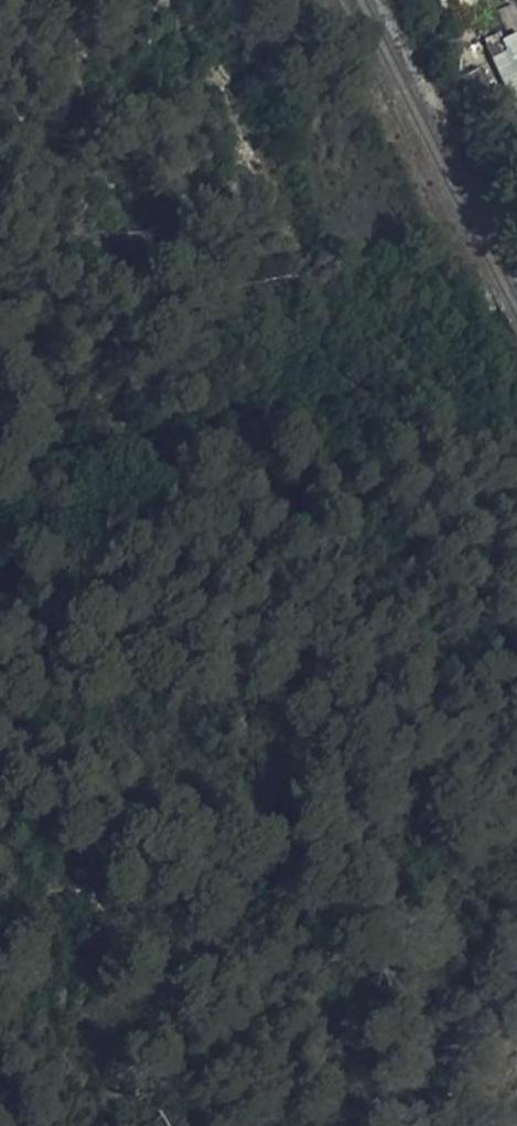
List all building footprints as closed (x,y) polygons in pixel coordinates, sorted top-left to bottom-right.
[(516,105),(516,36),(504,41),(508,53),(500,56),(495,59),(516,105)] [(508,53),(504,41),(495,46),(500,56),(508,53)] [(461,78),(473,104),(492,96),(494,95),(482,70),(461,78)]
